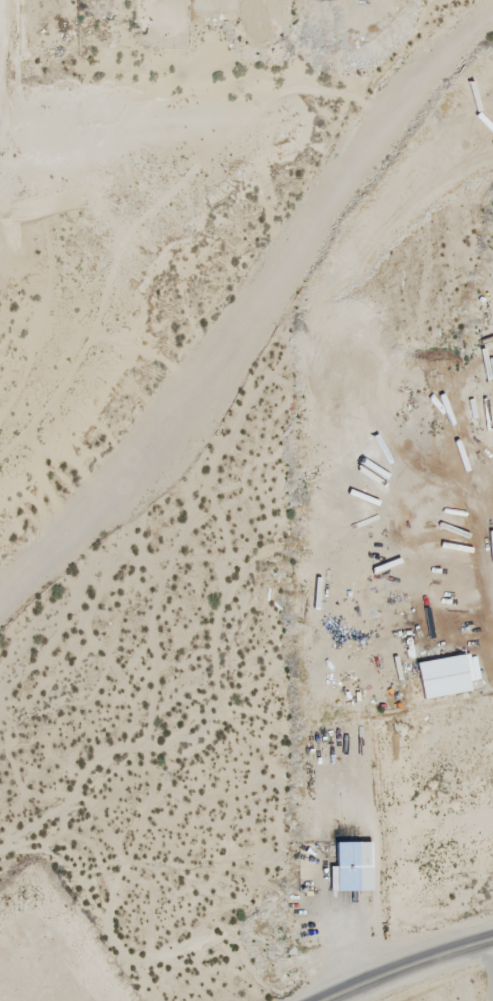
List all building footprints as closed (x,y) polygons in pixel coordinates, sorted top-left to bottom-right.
[(415,695),(464,689),(460,653),(411,659),(415,695)] [(330,839),(330,866),(326,866),(325,888),(355,888),(356,840),(330,839)]
